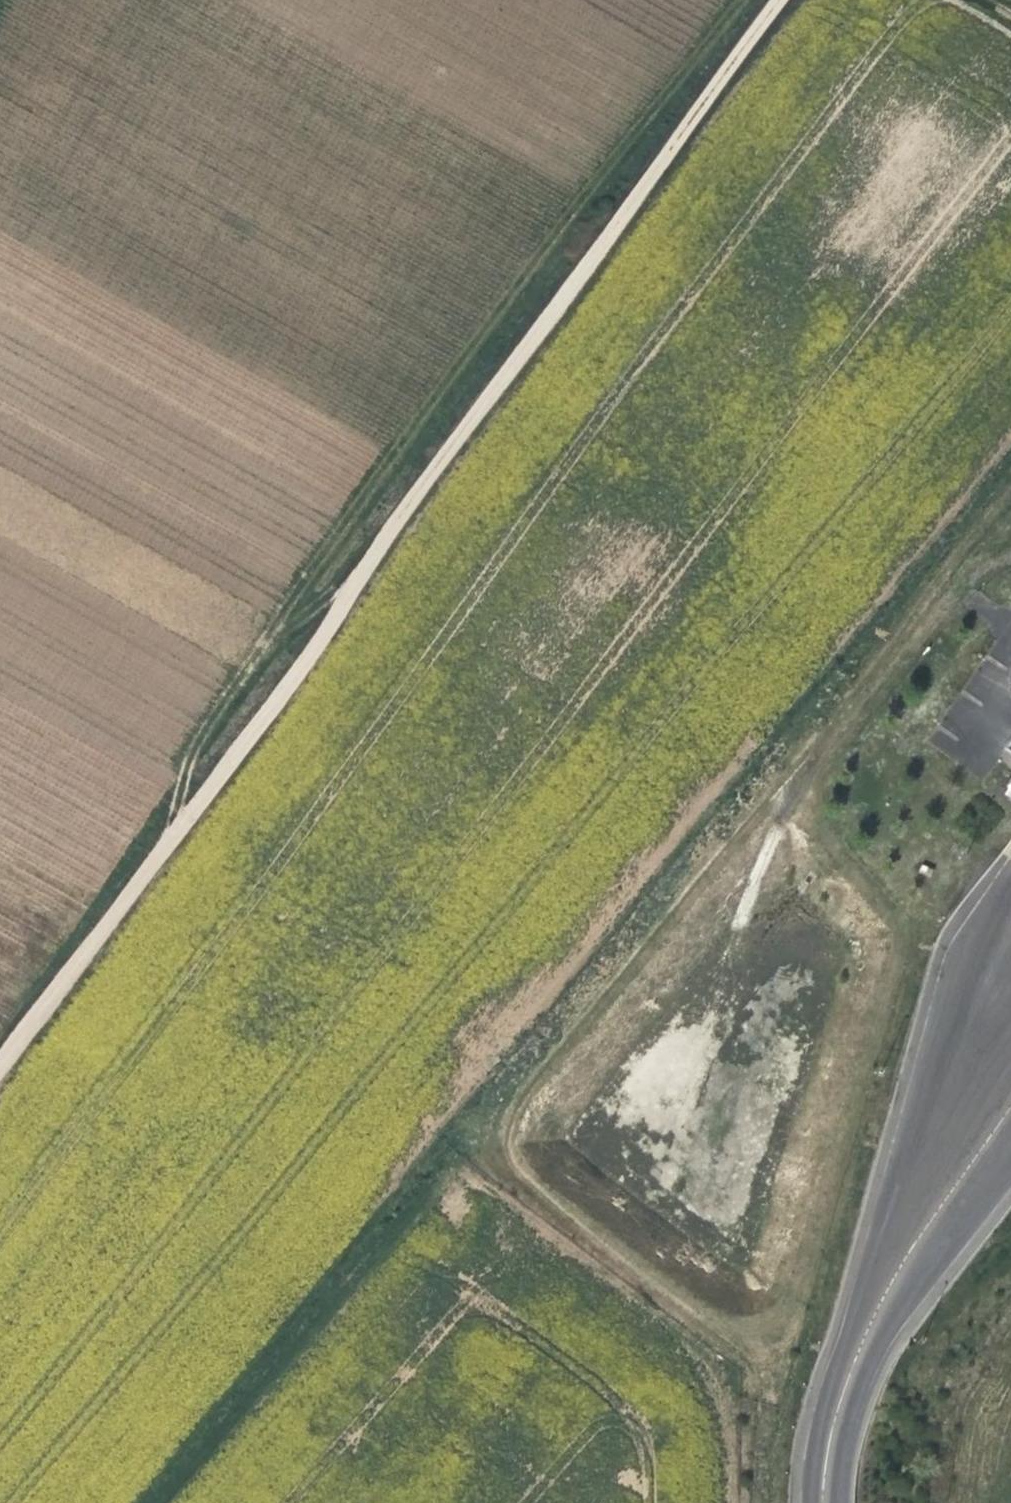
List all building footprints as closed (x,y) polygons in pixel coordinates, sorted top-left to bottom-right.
[(935,871),(924,867),(921,873),(932,878),(935,871)]
